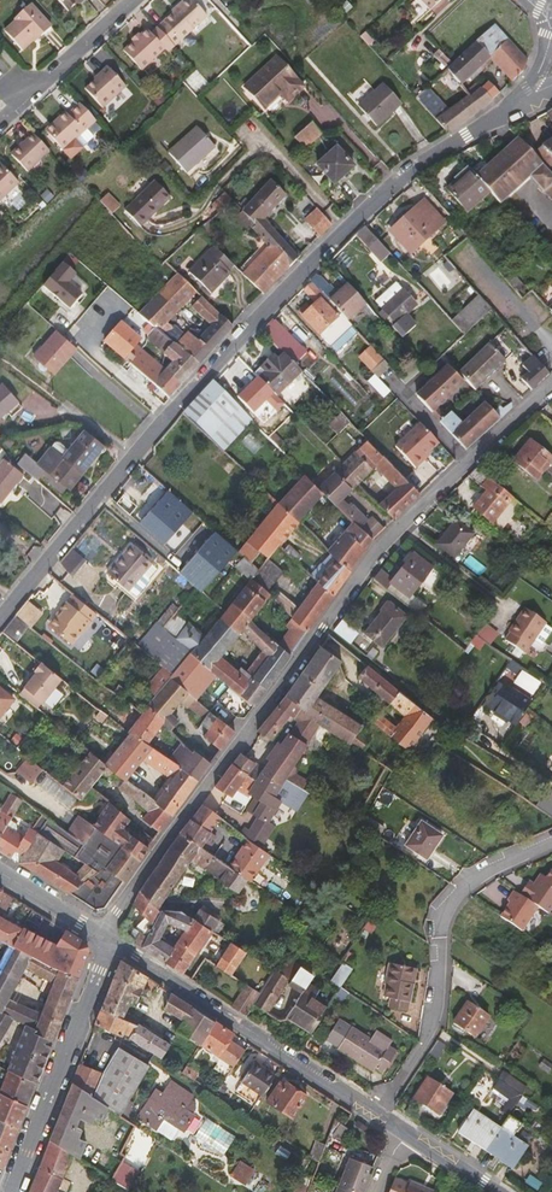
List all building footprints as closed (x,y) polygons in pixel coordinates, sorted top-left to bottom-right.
[(68,11),(76,3),(79,0),(58,0),(68,11)] [(157,27),(161,31),(174,46),(207,16),(193,0),(183,0),(172,10),(173,12),(157,27)] [(340,6),(346,13),(353,7),(347,0),(346,0),(340,6)] [(430,11),(432,9),(442,0),(420,0),(430,11)] [(432,9),(438,16),(449,5),(444,0),(442,0),(432,9)] [(36,38),(38,40),(52,27),(31,4),(13,20),(15,21),(4,31),(22,51),(33,41),(36,38)] [(462,84),(490,57),(508,40),(494,24),(455,61),(447,69),(462,84)] [(168,52),(175,46),(174,46),(161,31),(157,27),(151,33),(147,29),(141,35),(133,42),(123,50),(141,70),(165,49),(168,52)] [(133,42),(141,35),(138,33),(131,39),(133,42)] [(490,57),(512,82),(514,81),(523,72),(528,61),(508,40),(490,57)] [(452,62),(439,49),(432,55),(445,68),(452,62)] [(276,56),(244,86),(265,109),(281,95),(288,102),(305,86),(276,56)] [(126,87),(107,66),(100,73),(101,75),(85,89),(102,108),(126,87)] [(401,103),(383,84),(359,106),(377,126),(401,103)] [(429,86),(416,97),(423,105),(436,93),(429,86)] [(448,132),(448,133),(449,134),(468,121),(471,118),(485,108),(492,101),(480,88),(472,96),(471,94),(436,120),(448,132)] [(96,121),(80,103),(68,114),(65,111),(51,125),(54,128),(48,133),(71,159),(83,148),(75,139),(87,129),(96,121)] [(322,133),(312,122),(295,137),(305,149),(322,133)] [(215,147),(197,126),(168,152),(186,173),(215,147)] [(87,129),(75,139),(83,148),(94,137),(87,129)] [(49,150),(33,133),(23,142),(15,149),(10,154),(27,171),(49,150)] [(480,181),(490,192),(500,203),(530,176),(539,186),(551,200),(551,174),(548,170),(533,153),(519,138),(508,148),(476,176),(480,181)] [(533,153),(548,170),(551,167),(551,138),(533,153)] [(337,147),(317,165),(334,185),(355,167),(337,147)] [(1,164),(0,164),(0,201),(19,182),(1,164)] [(476,176),(469,168),(446,189),(467,212),(490,192),(480,181),(476,176)] [(85,169),(77,176),(81,181),(89,174),(85,169)] [(270,248),(288,270),(299,259),(264,220),(286,195),(271,180),(243,211),(257,226),(254,230),(269,247),(270,248)] [(170,198),(155,181),(124,210),(140,227),(170,198)] [(224,192),(211,205),(219,212),(232,200),(224,192)] [(109,194),(100,202),(113,215),(122,206),(109,194)] [(424,200),(390,231),(410,253),(444,222),(424,200)] [(304,220),(319,237),(321,235),(332,225),(317,208),(304,220)] [(257,226),(243,211),(236,219),(246,228),(249,225),(254,230),(257,226)] [(390,253),(365,225),(356,234),(368,248),(372,252),(380,261),(390,253)] [(234,265),(213,246),(189,272),(211,294),(231,272),(229,270),(234,265)] [(243,274),(265,295),(288,270),(270,248),(269,247),(243,274)] [(80,261),(70,253),(64,259),(74,268),(80,261)] [(340,266),(332,257),(330,259),(328,262),(335,270),(340,266)] [(494,266),(500,272),(508,265),(502,259),(494,266)] [(63,262),(43,284),(70,307),(82,294),(67,281),(75,272),(63,262)] [(197,291),(178,274),(139,313),(156,327),(159,331),(197,291)] [(335,295),(316,274),(310,280),(313,283),(324,295),(341,314),(347,321),(366,304),(347,284),(335,295)] [(375,301),(396,324),(394,326),(402,335),(413,325),(405,316),(417,305),(396,282),(375,301)] [(324,295),(313,283),(304,290),(316,303),(311,308),(306,303),(298,311),(302,316),(301,316),(319,335),(319,334),(338,317),(320,299),(324,295)] [(452,321),(464,335),(492,309),(479,295),(452,321)] [(176,345),(199,365),(234,328),(203,297),(193,307),(211,325),(197,341),(187,332),(176,345)] [(355,329),(347,321),(341,314),(338,317),(319,334),(333,349),(355,329)] [(262,330),(290,357),(302,345),(274,318),(262,330)] [(112,377),(154,414),(199,365),(176,345),(173,343),(163,353),(172,362),(165,370),(137,345),(142,339),(121,322),(104,342),(127,361),(112,377)] [(146,338),(163,353),(173,343),(159,331),(156,327),(146,338)] [(78,347),(57,330),(34,356),(54,374),(78,347)] [(506,362),(506,361),(513,354),(498,336),(489,344),(490,345),(459,373),(457,375),(464,382),(466,381),(474,390),(506,362)] [(358,356),(372,371),(383,361),(370,346),(358,356)] [(302,371),(280,349),(260,368),(263,371),(258,377),(277,396),(302,371)] [(521,379),(531,390),(532,390),(549,374),(533,356),(522,365),(526,370),(522,373),(524,376),(521,379)] [(375,375),(378,378),(390,367),(383,361),(372,371),(372,372),(375,375)] [(405,383),(423,367),(417,361),(399,377),(405,383)] [(464,382),(457,375),(448,366),(416,395),(432,412),(437,407),(464,382)] [(375,375),(368,381),(383,398),(390,391),(378,378),(375,375)] [(277,396),(258,377),(238,397),(254,413),(267,400),(277,411),(284,404),(277,396)] [(252,420),(214,383),(213,381),(184,413),(184,414),(224,451),(227,448),(252,420)] [(7,411),(18,401),(2,383),(0,385),(0,417),(7,411)] [(18,401),(7,411),(12,417),(23,407),(18,401)] [(440,421),(466,449),(500,419),(494,412),(485,402),(462,424),(450,412),(446,416),(440,421)] [(503,408),(507,412),(512,408),(512,403),(511,402),(503,408)] [(494,412),(500,419),(507,412),(503,408),(500,406),(494,412)] [(432,412),(440,421),(446,416),(437,407),(432,412)] [(338,435),(351,422),(341,412),(328,425),(338,435)] [(439,443),(420,423),(396,446),(416,468),(425,459),(424,457),(439,443)] [(57,441),(39,464),(70,489),(84,472),(82,471),(103,444),(87,430),(70,451),(57,441)] [(334,471),(353,489),(358,484),(375,467),(395,487),(405,478),(368,439),(343,462),(334,471)] [(513,461),(536,480),(551,461),(551,458),(530,440),(513,461)] [(4,459),(0,464),(0,501),(1,502),(23,474),(4,459)] [(513,498),(476,468),(468,476),(486,491),(472,509),(491,524),(513,498)] [(352,522),(372,539),(373,538),(384,528),(372,515),(369,518),(369,519),(368,519),(352,504),(350,507),(343,499),(353,489),(334,471),(324,481),(318,487),(324,493),(352,522)] [(305,474),(279,501),(279,502),(298,520),(306,512),(324,493),(318,487),(305,474)] [(379,503),(395,517),(420,493),(411,484),(405,478),(395,487),(379,503)] [(279,501),(264,487),(258,493),(274,507),(279,501)] [(238,551),(168,489),(131,531),(197,587),(202,592),(238,551)] [(239,551),(244,556),(252,562),(260,551),(268,558),(280,544),(285,549),(289,544),(285,539),(299,521),(298,520),(279,502),(274,507),(268,514),(263,521),(262,522),(239,551)] [(260,520),(262,522),(263,521),(268,514),(266,513),(260,520)] [(473,534),(455,520),(437,544),(454,558),(473,534)] [(304,526),(299,521),(285,539),(289,544),(304,526)] [(367,547),(372,539),(352,522),(346,529),(367,547)] [(339,561),(350,571),(367,547),(346,529),(345,530),(328,550),(331,553),(339,561)] [(152,562),(131,544),(107,572),(128,590),(152,562)] [(302,556),(289,544),(285,549),(298,560),(302,556)] [(71,547),(68,550),(84,563),(86,560),(71,547)] [(68,550),(60,560),(64,566),(66,568),(69,571),(69,572),(72,576),(84,563),(68,550)] [(398,571),(393,577),(390,581),(409,596),(432,566),(413,551),(405,561),(398,571)] [(320,580),(334,594),(350,571),(339,561),(331,553),(312,573),(319,580),(320,580)] [(244,556),(235,566),(251,579),(259,569),(252,562),(244,556)] [(398,571),(405,561),(401,558),(393,567),(398,571)] [(259,569),(251,579),(266,591),(283,572),(268,559),(259,569)] [(157,567),(152,563),(128,590),(136,596),(147,583),(149,577),(157,567)] [(393,577),(381,567),(373,577),(386,587),(390,581),(393,577)] [(245,605),(241,610),(251,618),(270,594),(266,591),(251,579),(236,598),(245,605)] [(293,617),(308,631),(334,594),(320,580),(319,580),(310,592),(304,600),(299,608),(289,600),(283,607),(292,616),(293,617)] [(97,612),(73,593),(48,624),(71,643),(80,633),(81,634),(92,621),(91,620),(97,612)] [(236,598),(228,608),(237,615),(241,610),(245,605),(236,598)] [(27,600),(15,615),(29,626),(31,628),(43,612),(27,600)] [(407,615),(389,601),(388,600),(380,609),(381,611),(364,632),(382,646),(407,615)] [(167,609),(156,622),(162,627),(176,611),(179,608),(172,603),(168,607),(167,609)] [(525,607),(508,631),(510,633),(504,640),(525,654),(534,639),(542,645),(551,630),(551,629),(545,624),(546,622),(525,607)] [(238,674),(263,692),(266,689),(291,654),(278,643),(258,627),(251,619),(251,618),(241,610),(237,615),(228,608),(225,611),(219,618),(239,634),(243,630),(251,638),(257,644),(262,649),(268,655),(252,676),(246,671),(241,666),(237,671),(228,662),(221,656),(210,670),(216,674),(222,679),(229,685),(238,674)] [(162,627),(191,650),(204,635),(176,611),(162,627)] [(29,626),(15,615),(3,630),(16,641),(29,626)] [(289,628),(302,639),(308,631),(293,617),(292,616),(285,625),(289,628)] [(239,634),(219,618),(212,627),(204,635),(191,650),(190,652),(210,670),(221,656),(239,634)] [(359,633),(342,619),(333,630),(350,643),(359,633)] [(162,627),(156,622),(138,645),(151,656),(163,666),(174,675),(171,679),(196,699),(216,674),(210,670),(190,652),(191,650),(162,627)] [(278,643),(291,654),(302,639),(289,628),(278,643)] [(342,660),(321,646),(285,696),(307,711),(305,714),(319,723),(362,752),(371,738),(359,730),(362,725),(317,696),(340,663),(342,660)] [(262,649),(246,671),(252,676),(268,655),(262,649)] [(42,702),(61,678),(39,660),(34,667),(32,669),(36,672),(24,687),(42,702)] [(511,660),(506,668),(512,672),(518,664),(511,660)] [(391,703),(400,691),(367,664),(358,676),(391,703)] [(156,696),(171,679),(174,675),(163,666),(145,687),(156,696)] [(522,671),(514,683),(533,695),(541,683),(522,671)] [(229,685),(254,705),(263,692),(238,674),(229,685)] [(196,731),(221,749),(235,730),(199,701),(196,699),(171,679),(156,696),(148,705),(166,719),(163,722),(171,730),(178,721),(171,714),(181,701),(188,707),(189,706),(205,718),(196,731)] [(113,691),(120,695),(125,688),(119,684),(113,691)] [(488,708),(500,716),(516,692),(504,684),(488,708)] [(14,698),(0,687),(0,716),(14,698)] [(37,707),(42,702),(24,687),(19,693),(37,707)] [(410,750),(433,717),(400,691),(391,703),(405,715),(396,727),(381,715),(375,723),(410,750)] [(516,692),(500,716),(517,726),(526,712),(532,703),(516,692)] [(285,696),(282,699),(257,730),(270,739),(286,719),(287,719),(287,720),(288,720),(289,721),(290,721),(291,720),(292,720),(292,719),(292,718),(293,718),(292,717),(298,721),(289,732),(285,738),(281,743),(269,761),(265,768),(241,753),(240,753),(233,763),(247,772),(257,779),(263,770),(283,783),(286,778),(290,770),(295,773),(299,768),(294,765),(319,723),(305,714),(307,711),(285,696)] [(148,744),(163,722),(166,719),(148,705),(143,712),(129,731),(131,732),(148,744)] [(102,722),(108,714),(101,710),(95,717),(102,722)] [(155,802),(173,815),(198,779),(169,758),(152,746),(148,744),(131,732),(106,764),(109,766),(125,779),(142,757),(173,778),(155,802)] [(27,734),(16,748),(27,756),(38,743),(27,734)] [(175,750),(204,771),(211,762),(194,749),(192,752),(182,741),(181,742),(175,750)] [(269,761),(281,743),(278,741),(265,758),(269,761)] [(169,758),(198,779),(204,771),(175,750),(169,758)] [(90,751),(63,785),(81,799),(90,788),(91,787),(109,766),(106,764),(105,763),(90,751)] [(420,751),(417,755),(408,768),(415,772),(427,756),(420,751)] [(17,772),(31,783),(42,769),(28,757),(17,772)] [(247,772),(233,763),(215,786),(231,796),(236,788),(247,772)] [(248,793),(252,795),(253,796),(260,800),(252,813),(256,816),(267,823),(275,809),(276,810),(281,800),(275,797),(283,783),(263,770),(257,779),(248,793)] [(290,770),(286,778),(296,784),(301,777),(295,773),(290,770)] [(257,779),(247,772),(236,788),(251,797),(252,795),(248,793),(257,779)] [(286,778),(283,783),(275,797),(281,800),(285,793),(296,799),(303,788),(296,784),(286,778)] [(142,818),(160,831),(161,830),(173,815),(155,802),(125,779),(119,787),(134,799),(148,811),(142,818)] [(548,789),(537,805),(548,812),(551,816),(551,792),(548,789)] [(2,807),(13,815),(23,798),(12,790),(2,807)] [(260,800),(253,796),(245,809),(252,813),(260,800)] [(93,828),(140,859),(149,847),(123,828),(130,819),(118,809),(110,801),(93,824),(79,814),(67,831),(72,834),(83,842),(93,828)] [(221,817),(202,804),(180,832),(201,847),(211,831),(210,831),(221,817)] [(0,835),(0,850),(12,857),(15,851),(23,855),(38,832),(34,829),(30,826),(24,835),(8,824),(13,815),(2,807),(0,811),(0,832),(1,832),(0,835)] [(97,871),(69,893),(101,913),(105,907),(140,859),(93,828),(83,842),(72,834),(67,831),(57,823),(44,814),(34,829),(38,832),(65,850),(85,863),(97,871)] [(363,824),(379,834),(384,827),(366,815),(361,823),(363,824)] [(256,816),(248,830),(266,841),(274,827),(267,823),(256,816)] [(421,820),(405,844),(427,858),(442,834),(421,820)] [(247,839),(261,849),(266,841),(248,830),(246,828),(242,834),(246,838),(247,839)] [(23,855),(19,861),(69,893),(97,871),(85,863),(76,874),(73,872),(64,865),(57,861),(65,850),(38,832),(23,855)] [(201,847),(180,832),(140,890),(158,909),(191,861),(239,893),(248,879),(228,866),(201,847)] [(250,881),(269,854),(261,849),(247,839),(228,866),(248,879),(250,881)] [(519,895),(538,907),(548,914),(551,908),(551,871),(551,870),(546,878),(543,876),(536,886),(529,881),(519,895)] [(14,897),(3,890),(0,896),(0,910),(5,912),(14,897)] [(158,909),(140,890),(134,903),(146,916),(135,926),(128,938),(141,947),(160,911),(158,909)] [(522,931),(538,907),(519,895),(514,891),(508,900),(512,903),(510,906),(507,907),(501,916),(522,931)] [(383,913),(377,909),(364,929),(370,933),(383,913)] [(197,921),(211,930),(218,919),(204,910),(197,921)] [(160,911),(141,947),(164,961),(174,947),(159,939),(168,921),(185,929),(193,918),(182,911),(160,911)] [(13,946),(22,931),(23,929),(0,916),(0,939),(13,946)] [(174,947),(164,961),(182,973),(195,954),(211,930),(197,921),(193,918),(185,929),(174,946),(174,947)] [(67,952),(84,962),(89,950),(86,941),(67,929),(58,943),(59,947),(67,952)] [(50,966),(78,977),(83,964),(55,946),(57,943),(47,937),(44,943),(22,931),(13,946),(50,966)] [(27,1024),(35,1028),(34,1032),(42,1036),(53,1041),(70,998),(78,977),(50,966),(13,946),(0,939),(0,1010),(2,1011),(13,1017),(21,1021),(27,1024)] [(230,974),(246,952),(231,942),(221,956),(216,965),(230,974)] [(144,986),(149,976),(121,958),(101,1009),(123,1018),(131,1000),(136,1003),(142,991),(146,992),(148,988),(148,987),(144,986)] [(276,971),(261,994),(254,1004),(268,1012),(287,983),(302,992),(286,1017),(311,1033),(328,1007),(314,998),(319,989),(310,983),(314,976),(300,966),(299,967),(287,958),(277,973),(276,971)] [(330,980),(341,987),(353,968),(342,961),(330,980)] [(412,981),(415,967),(389,961),(384,983),(386,983),(383,995),(390,997),(388,1006),(406,1010),(408,1000),(410,1001),(414,983),(414,982),(412,981)] [(246,984),(232,1005),(247,1015),(254,1004),(261,994),(246,984)] [(201,1044),(215,1021),(193,1006),(171,992),(164,1008),(184,1020),(177,1030),(200,1045),(201,1044)] [(467,1002),(453,1022),(476,1037),(489,1017),(467,1002)] [(137,1024),(123,1018),(101,1009),(96,1023),(122,1036),(124,1032),(130,1035),(137,1024)] [(0,1010),(0,1032),(3,1034),(13,1017),(2,1011),(0,1010)] [(387,1048),(371,1038),(340,1018),(326,1040),(373,1071),(375,1067),(384,1073),(397,1050),(389,1045),(387,1048)] [(19,1027),(24,1030),(25,1028),(27,1024),(21,1021),(19,1027)] [(227,1077),(245,1049),(231,1040),(235,1034),(215,1021),(201,1044),(221,1057),(214,1068),(227,1077)] [(171,1044),(167,1041),(138,1023),(137,1024),(130,1035),(129,1037),(161,1058),(171,1044)] [(8,1070),(37,1082),(53,1041),(42,1036),(34,1032),(25,1028),(24,1030),(20,1039),(8,1070)] [(373,1034),(371,1038),(387,1048),(389,1045),(373,1034)] [(103,1073),(80,1064),(72,1083),(108,1107),(120,1115),(129,1099),(149,1064),(119,1046),(107,1065),(103,1073)] [(544,1059),(539,1066),(547,1072),(551,1066),(551,1064),(544,1059)] [(256,1104),(276,1074),(255,1060),(241,1081),(235,1090),(256,1104)] [(186,1066),(182,1072),(193,1080),(198,1073),(186,1066)] [(27,1105),(37,1082),(8,1070),(1,1086),(0,1085),(0,1092),(27,1105)] [(503,1071),(498,1078),(500,1079),(521,1094),(523,1095),(530,1100),(535,1093),(503,1071)] [(452,1094),(427,1078),(413,1099),(439,1115),(452,1094)] [(521,1094),(500,1079),(493,1089),(509,1099),(504,1107),(510,1112),(521,1094)] [(173,1080),(170,1084),(192,1099),(195,1094),(173,1080)] [(308,1095),(286,1081),(284,1084),(280,1081),(267,1100),(292,1117),(308,1095)] [(108,1107),(72,1083),(50,1140),(72,1155),(76,1157),(86,1144),(87,1141),(77,1137),(82,1128),(76,1126),(79,1117),(92,1124),(94,1116),(103,1120),(107,1110),(108,1107)] [(223,1083),(218,1089),(224,1092),(227,1087),(223,1083)] [(192,1099),(170,1084),(163,1093),(157,1089),(139,1117),(157,1130),(171,1139),(174,1138),(180,1129),(183,1131),(195,1114),(193,1113),(196,1109),(196,1102),(192,1099)] [(19,1127),(27,1105),(0,1092),(0,1118),(19,1127)] [(135,1102),(129,1099),(120,1115),(129,1121),(136,1111),(131,1108),(135,1102)] [(458,1133),(485,1151),(501,1128),(474,1110),(458,1133)] [(501,1128),(485,1151),(512,1170),(528,1146),(514,1136),(522,1124),(509,1116),(501,1128)] [(3,1169),(19,1127),(0,1118),(0,1168),(3,1169)] [(351,1131),(344,1126),(340,1124),(333,1134),(334,1134),(344,1141),(351,1131)] [(343,1144),(344,1142),(344,1141),(334,1134),(333,1137),(338,1141),(335,1149),(340,1151),(343,1144)] [(50,1140),(39,1166),(29,1191),(57,1191),(63,1178),(72,1155),(50,1140)] [(316,1140),(310,1155),(319,1162),(326,1144),(316,1140)] [(105,1156),(86,1144),(76,1157),(93,1168),(99,1159),(104,1157),(105,1156)] [(338,1186),(353,1191),(364,1191),(374,1166),(350,1157),(338,1186)] [(237,1180),(247,1164),(242,1161),(232,1177),(237,1180)] [(121,1167),(115,1163),(109,1173),(115,1177),(121,1167)] [(254,1168),(247,1164),(237,1180),(244,1184),(254,1168)] [(395,1178),(389,1191),(434,1191),(410,1182),(409,1184),(395,1178)] [(310,1186),(298,1181),(293,1191),(308,1191),(310,1186)]
